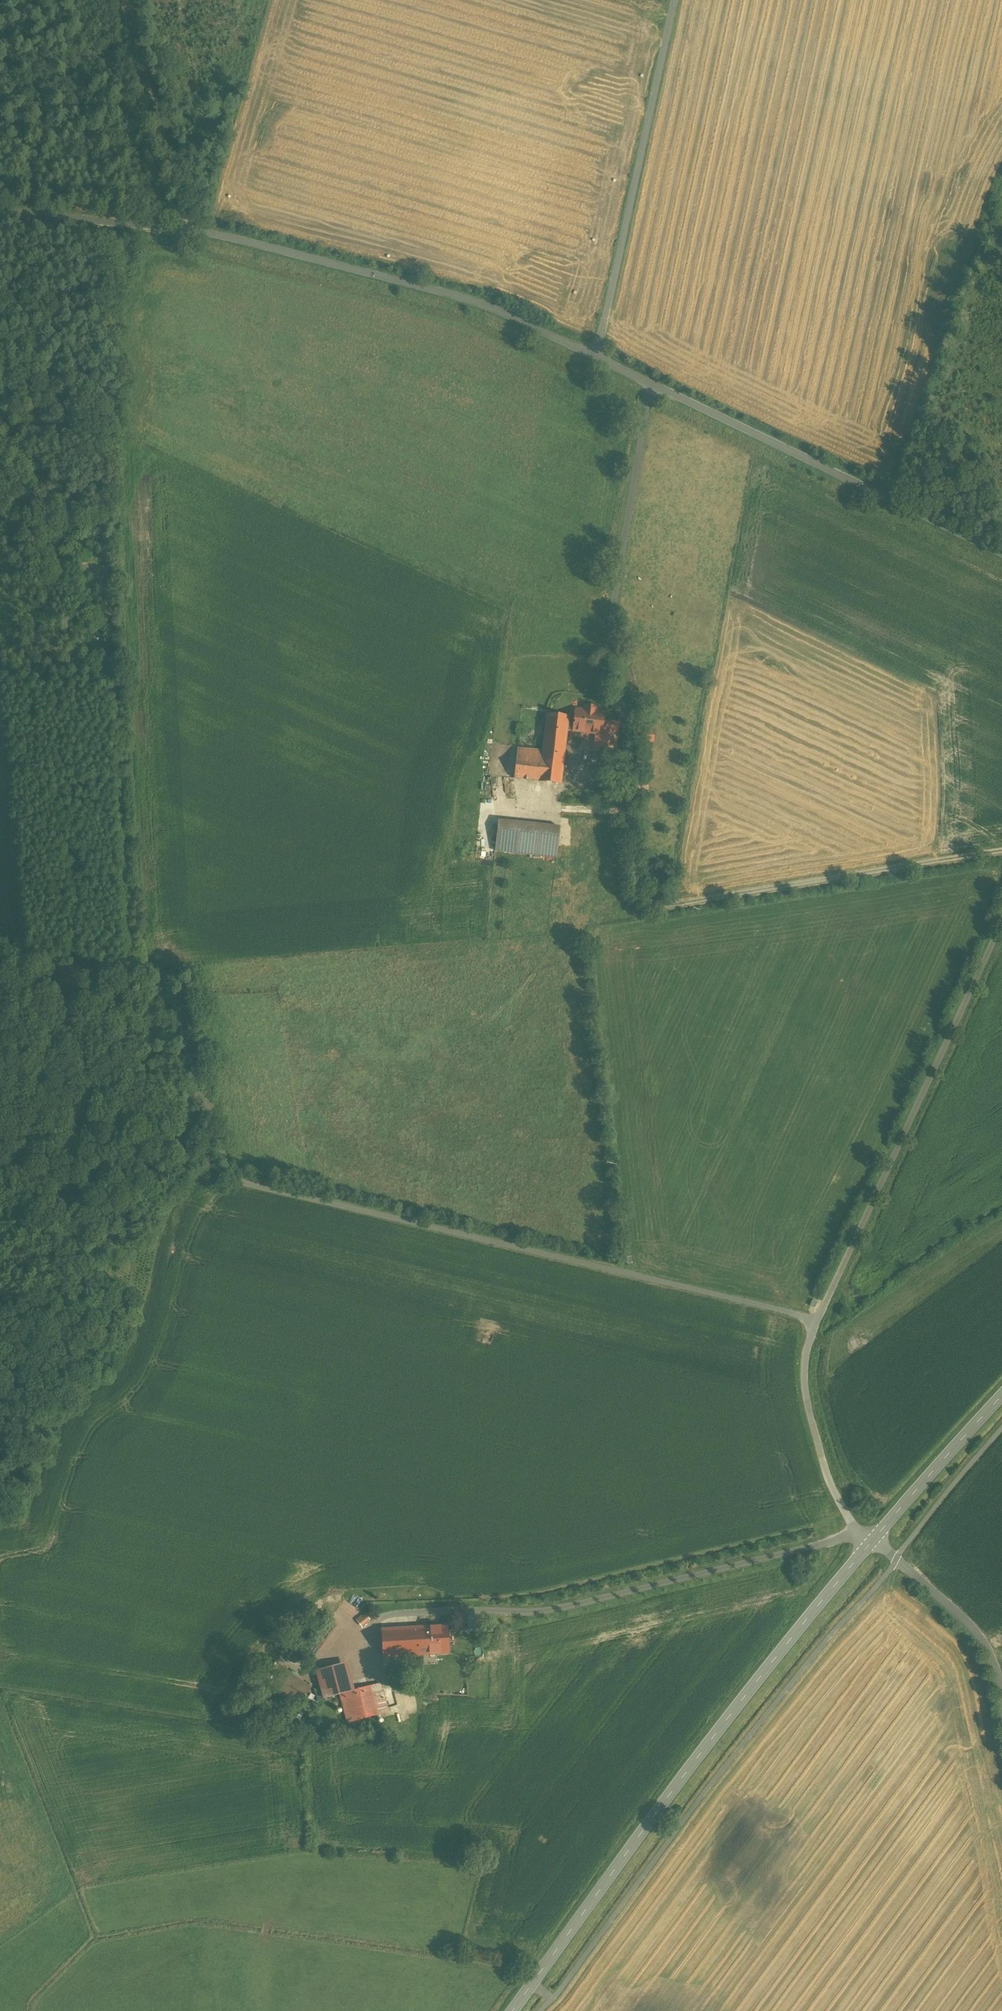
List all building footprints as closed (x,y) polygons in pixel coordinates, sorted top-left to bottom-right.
[(603,722),(604,713),(596,712),(597,708),(585,706),(585,711),(576,710),(575,718),(569,717),(568,730),(601,734),(603,722)] [(568,730),(569,717),(547,714),(543,750),(517,747),(514,778),(561,784),(568,730)] [(599,747),(615,749),(618,724),(603,722),(601,734),(599,747)] [(560,827),(499,821),(495,851),(557,858),(560,827)] [(365,1614),(357,1620),(361,1626),(369,1619),(365,1614)] [(447,1626),(418,1628),(420,1654),(449,1652),(447,1626)] [(420,1654),(418,1628),(382,1631),(383,1656),(420,1654)] [(339,1694),(355,1690),(347,1661),(326,1667),(327,1673),(318,1675),(324,1698),(339,1694)] [(355,1690),(339,1694),(347,1723),(388,1712),(380,1683),(355,1690)]
